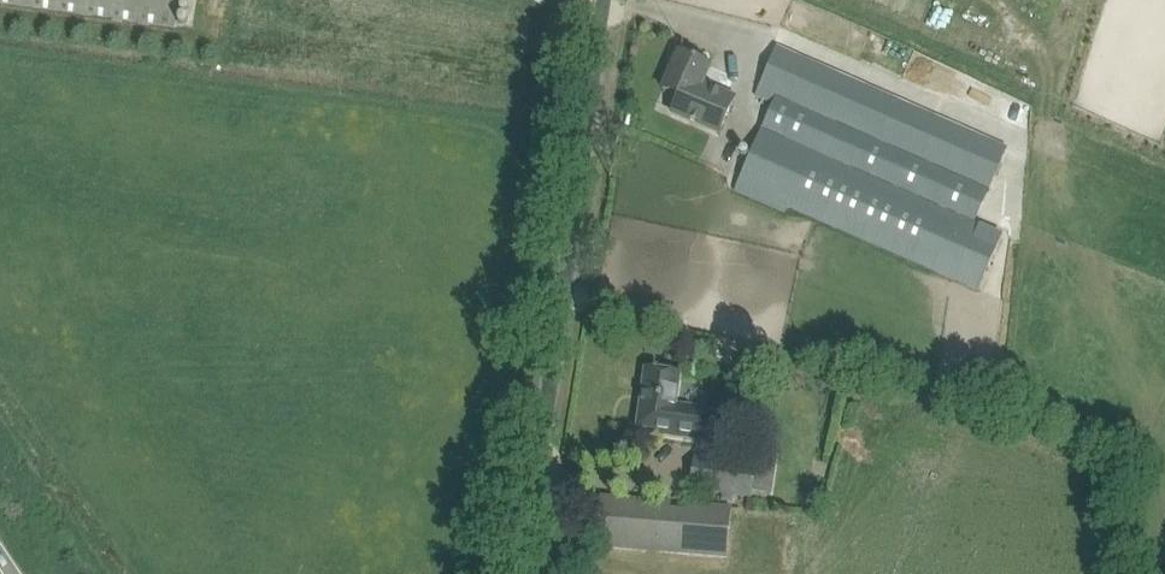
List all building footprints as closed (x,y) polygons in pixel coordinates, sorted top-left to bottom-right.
[(150,23),(174,27),(178,0),(0,0),(0,3),(150,23)] [(893,20),(958,47),(969,22),(916,0),(901,0),(893,20)] [(773,105),(762,130),(735,191),(784,213),(788,205),(979,289),(1002,235),(975,223),(1007,149),(777,48),(755,97),(773,105)] [(739,96),(704,81),(710,67),(680,53),(663,89),(679,97),(672,114),(721,136),(739,96)] [(680,375),(670,373),(646,370),(638,427),(657,430),(657,434),(708,442),(710,421),(688,419),(674,417),(680,375)] [(690,488),(754,501),(761,470),(696,457),(690,488)] [(671,505),(626,501),(602,499),(598,546),(728,557),(733,510),(680,505),(679,512),(671,511),(671,505)]
